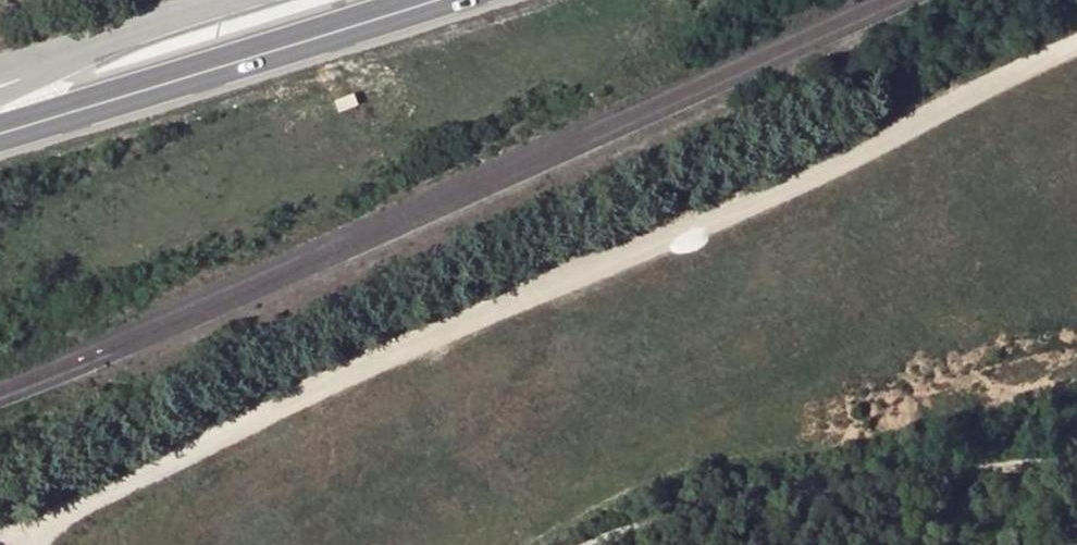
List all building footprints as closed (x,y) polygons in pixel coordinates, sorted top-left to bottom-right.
[(354,93),(334,100),(339,113),(359,106),(354,93)]
